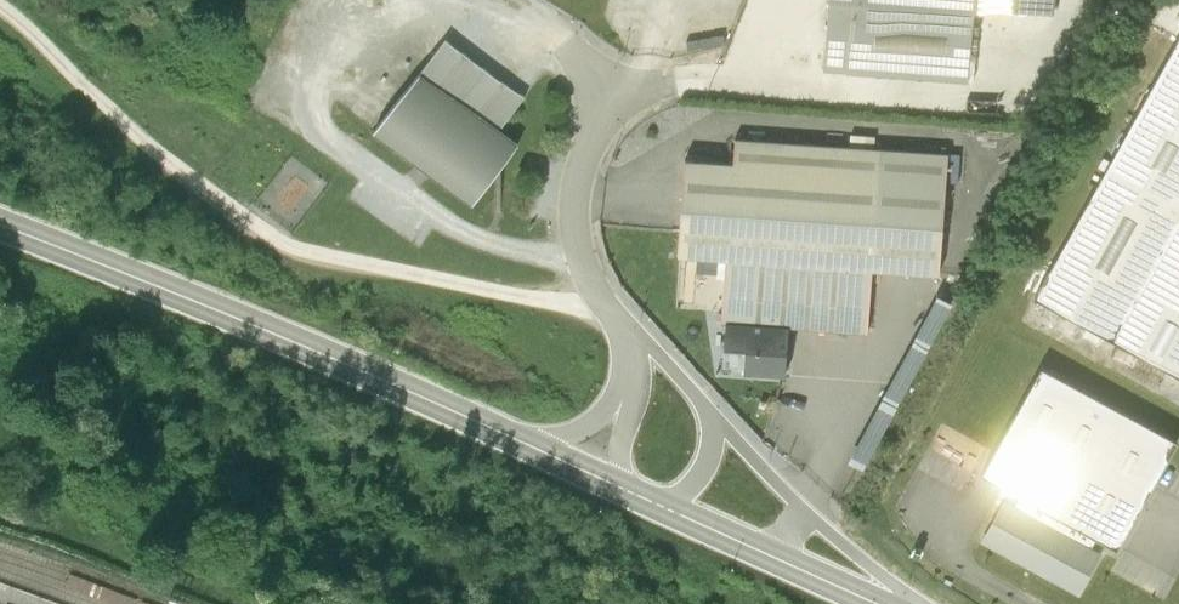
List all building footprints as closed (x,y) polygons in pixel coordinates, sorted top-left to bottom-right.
[(819,67),(822,67),(822,70),(964,82),(965,82),(974,2),(1058,11),(1059,0),(826,0),(819,67)] [(1104,167),(1178,209),(1178,33),(1104,167)] [(445,36),(373,131),(472,205),(517,145),(498,131),(524,95),(445,36)] [(739,323),(786,327),(866,333),(870,271),(938,276),(947,152),(879,147),(734,136),(732,161),(684,158),(677,256),(724,259),(719,322),(725,322),(739,323)] [(1104,167),(1032,295),(1178,377),(1178,209),(1104,167)] [(782,378),(786,327),(739,323),(725,322),(723,350),(743,351),(741,375),(782,378)] [(1003,499),(979,542),(1078,597),(1102,554),(1090,548),(1095,538),(1116,550),(1177,441),(1040,365),(980,474),(1019,496),(1014,506),(1003,499)]
